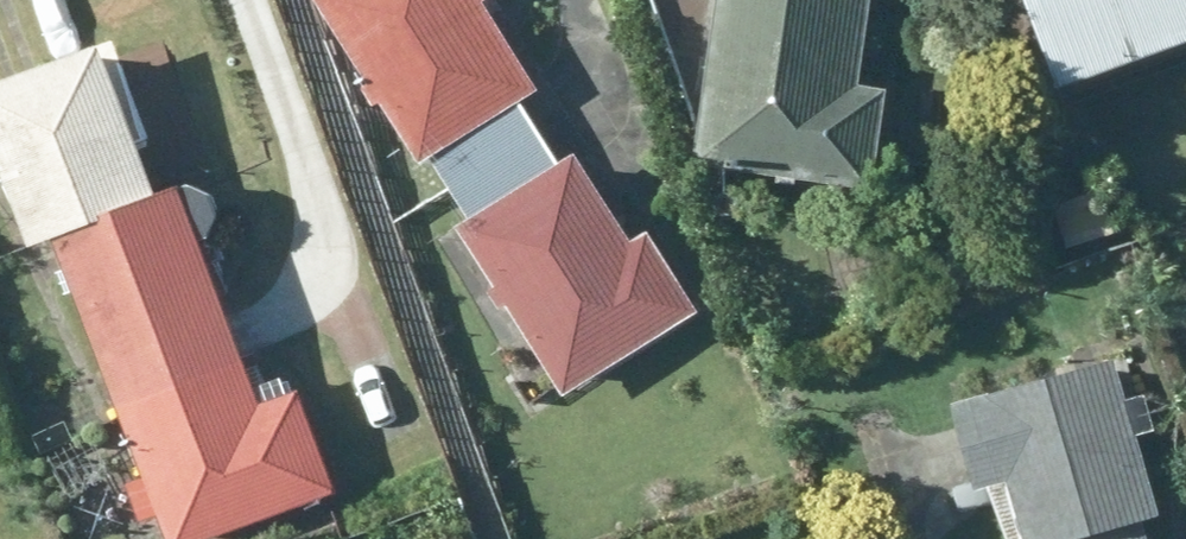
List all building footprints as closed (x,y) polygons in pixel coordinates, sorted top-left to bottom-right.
[(447,192),(563,118),(488,6),(497,0),(319,0),(447,192)] [(869,0),(714,0),(690,178),(878,203),(891,104),(856,99),(869,0)] [(1068,97),(1185,53),(1185,0),(1031,0),(1068,97)] [(151,196),(95,42),(64,53),(20,69),(0,76),(0,200),(20,256),(66,239),(156,211),(151,196)] [(692,310),(563,118),(447,192),(577,386),(692,310)] [(120,388),(236,346),(232,335),(178,187),(151,196),(156,211),(66,239),(120,388)] [(1054,199),(1064,250),(1119,239),(1109,188),(1054,199)] [(120,388),(175,538),(235,538),(339,502),(298,390),(257,405),(236,346),(120,388)] [(1138,525),(1166,516),(1123,366),(963,412),(1000,538),(1088,538),(1138,525)] [(1088,538),(1142,538),(1138,525),(1088,538)]
